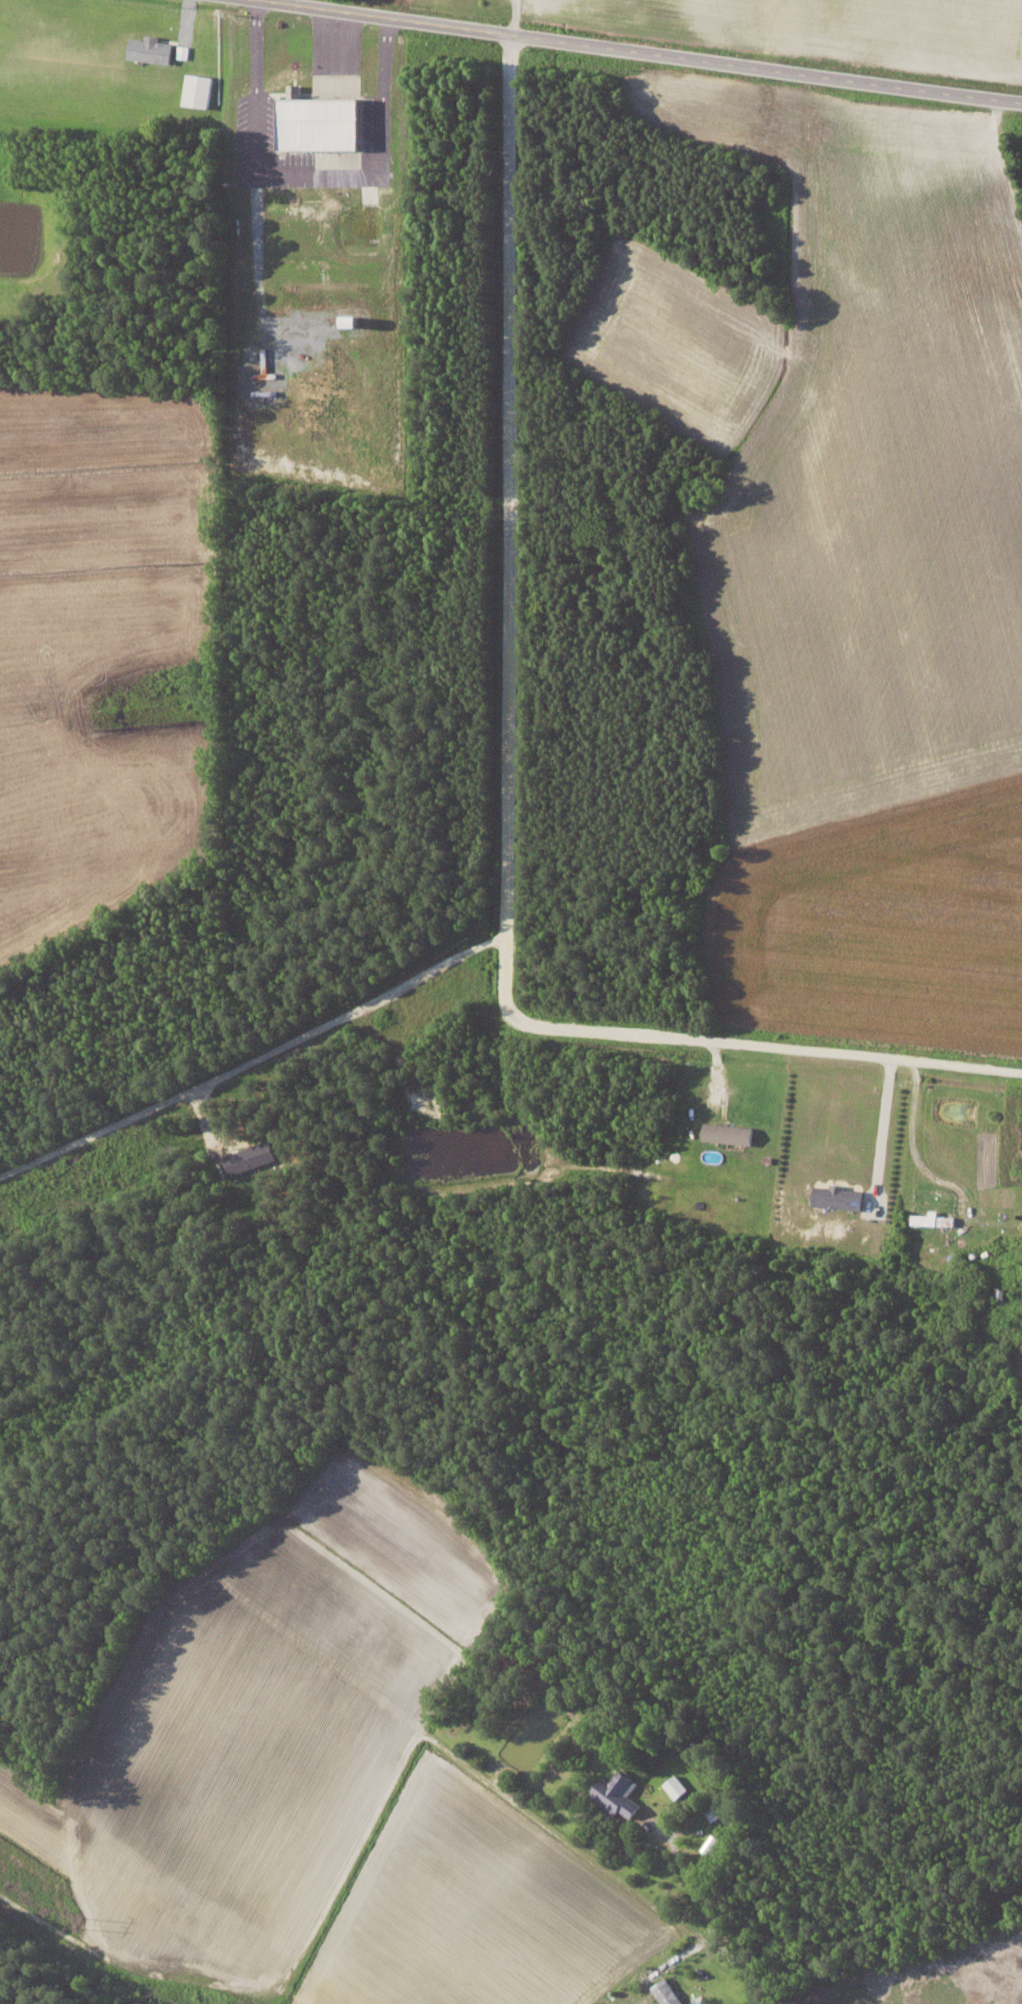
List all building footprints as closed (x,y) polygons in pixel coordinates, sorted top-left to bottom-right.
[(131,37),(128,58),(171,64),(174,40),(146,36),(146,40),(131,37)] [(190,46),(178,45),(177,58),(188,59),(190,46)] [(213,76),(187,74),(184,106),(210,108),(213,76)] [(302,97),(302,84),(289,84),(289,97),(302,97)] [(363,150),(363,99),(282,98),(281,150),(363,150)] [(362,328),(363,317),(347,317),(347,328),(362,328)] [(705,1141),(754,1143),(755,1125),(705,1123),(705,1141)] [(224,1155),(231,1174),(277,1159),(271,1140),(224,1155)] [(813,1204),(862,1212),(865,1190),(816,1183),(813,1204)] [(912,1214),(912,1224),(955,1226),(955,1216),(938,1216),(939,1210),(930,1210),(930,1215),(912,1214)] [(633,1820),(642,1804),(630,1797),(639,1782),(618,1769),(611,1781),(602,1776),(590,1798),(617,1814),(619,1811),(633,1820)] [(667,1977),(651,1987),(662,2003),(684,2003),(667,1977)]
